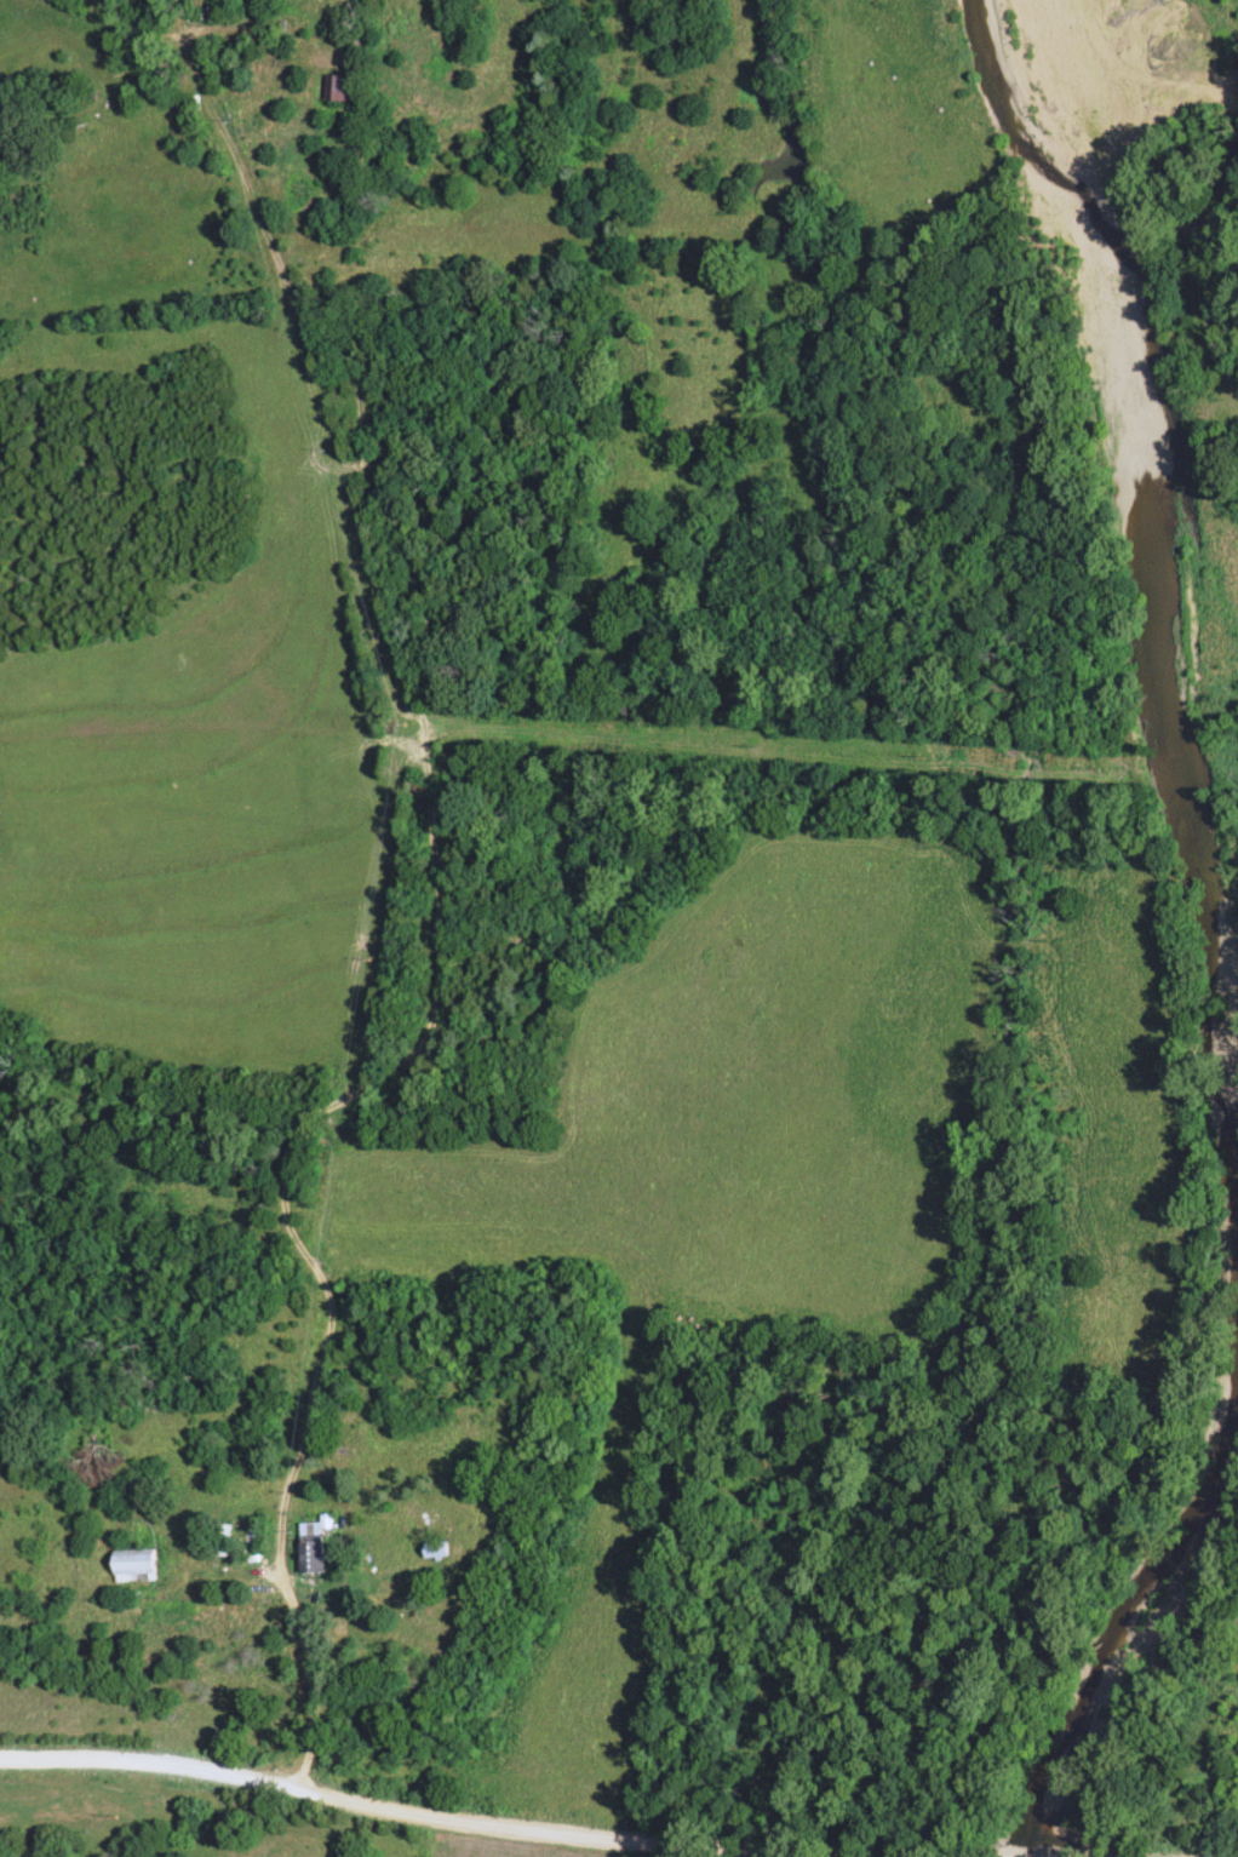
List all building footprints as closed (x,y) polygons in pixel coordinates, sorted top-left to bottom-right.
[(359,102),(359,76),(340,76),(340,102),(359,102)] [(455,1544),(430,1544),(430,1561),(455,1561),(455,1544)] [(118,1584),(162,1584),(162,1551),(118,1551),(118,1584)]
